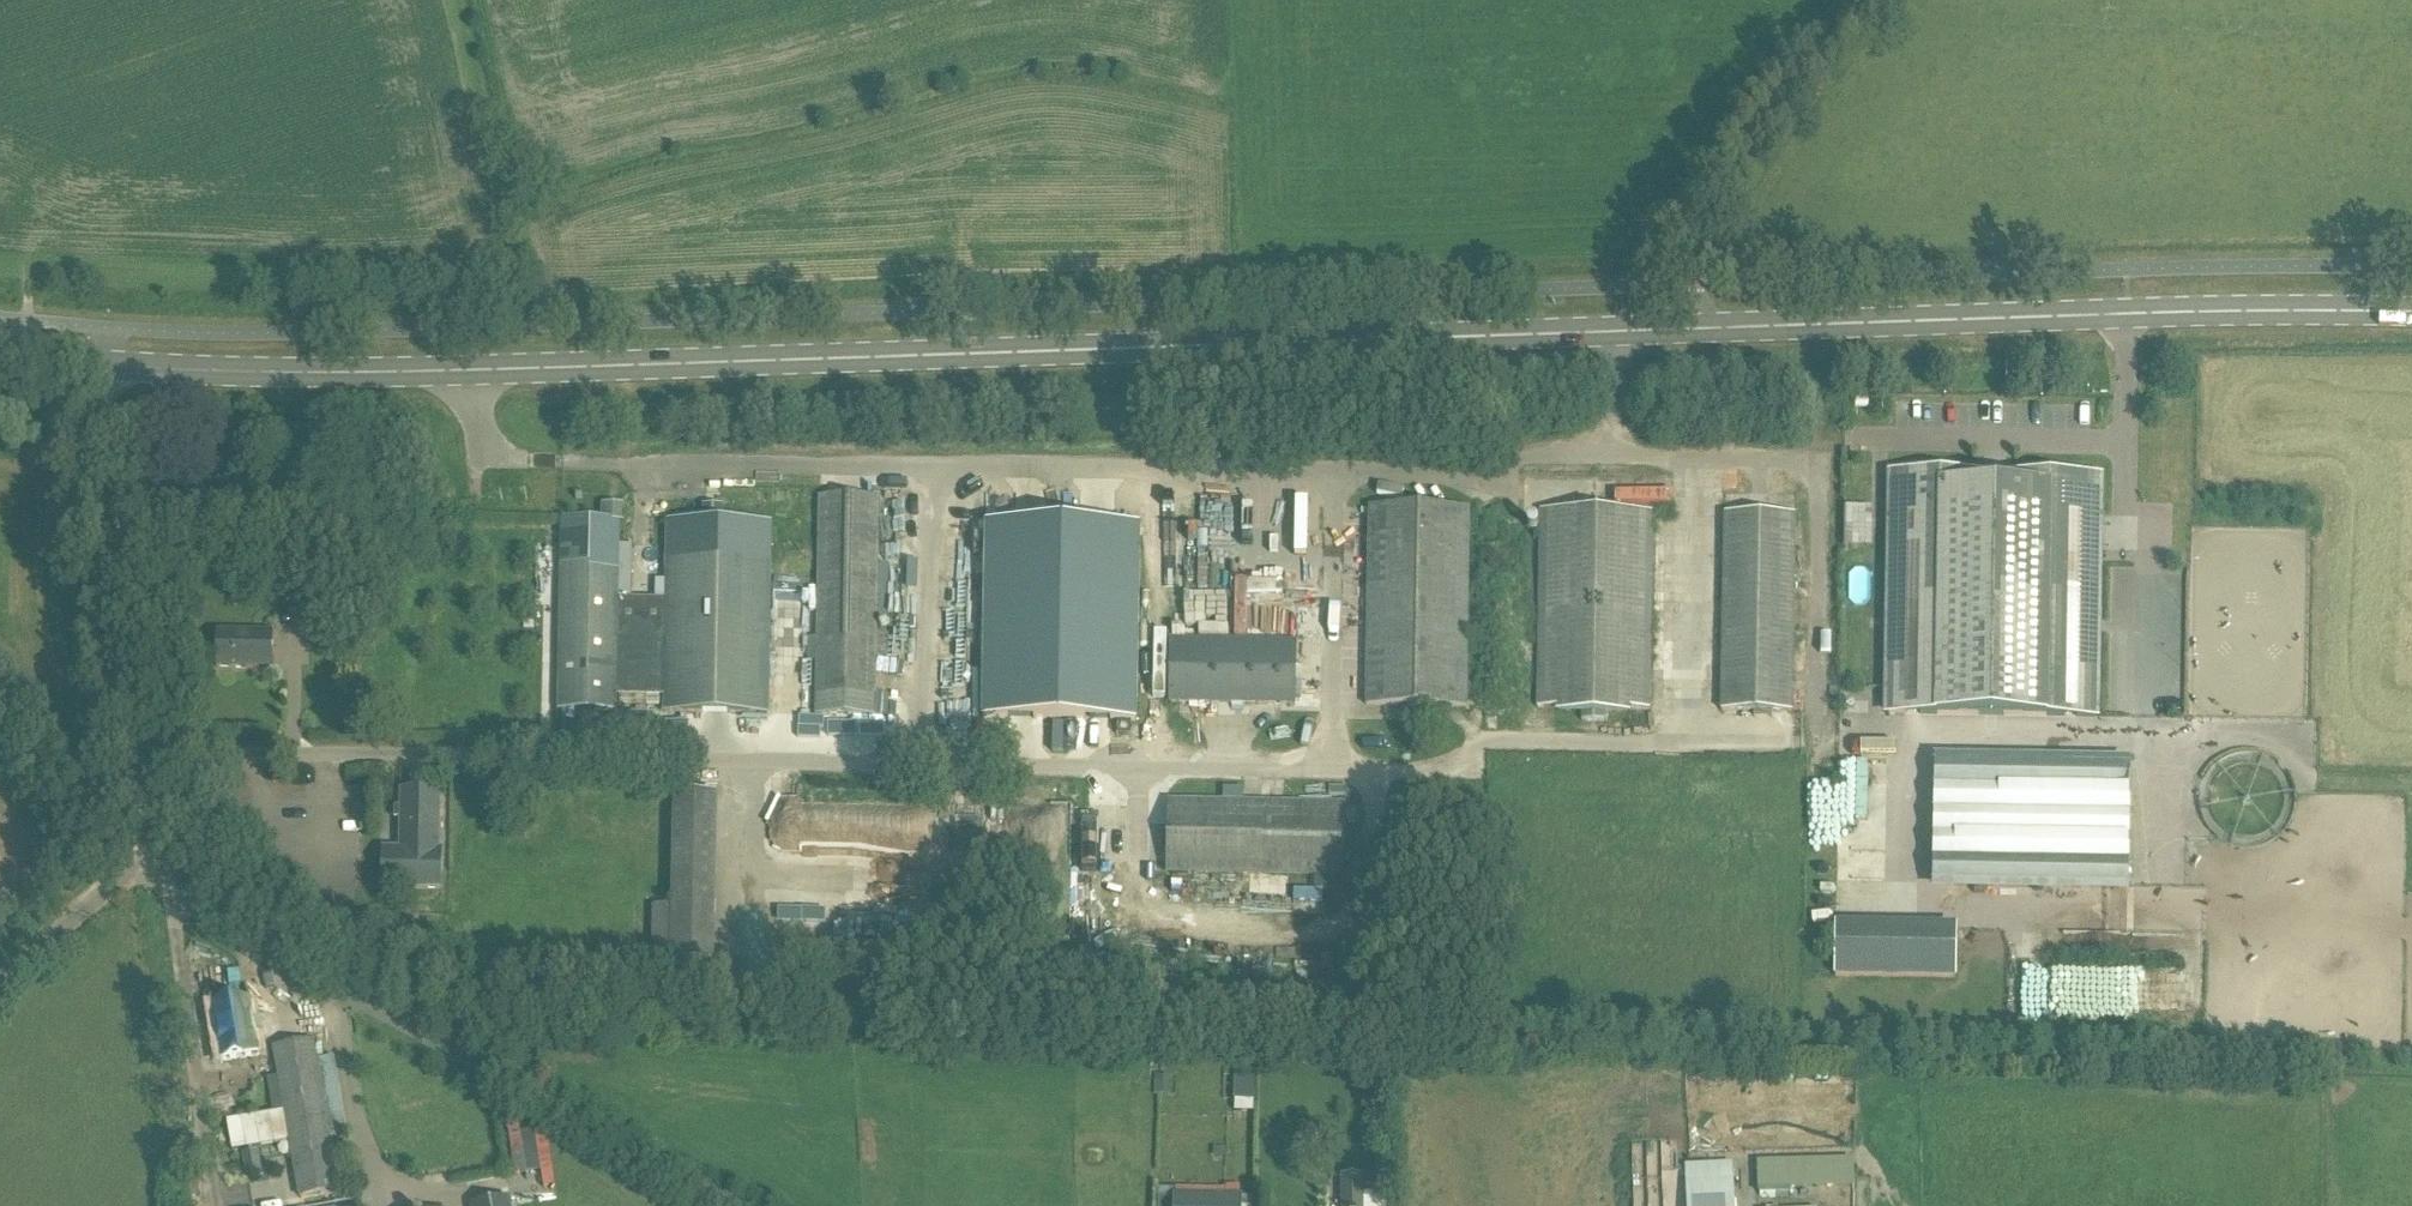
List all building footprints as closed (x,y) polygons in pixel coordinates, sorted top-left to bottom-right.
[(2097,720),(2103,481),(1897,476),(1891,715),(2097,720)] [(1166,535),(1166,562),(1321,565),(1321,524),(1245,523),(1245,496),(1200,495),(1199,523),(1180,522),(1179,535),(1166,535)] [(877,698),(877,658),(889,658),(889,634),(878,634),(880,498),(819,497),(817,637),(809,637),(808,661),(817,661),(816,697),(877,698)] [(624,522),(624,505),(603,504),(603,521),(562,520),(559,711),(617,712),(617,695),(665,696),(664,713),(768,714),(771,523),(723,522),(723,506),(704,505),(703,522),(667,522),(666,599),(618,598),(619,522),(624,522)] [(1467,708),(1471,508),(1369,506),(1366,706),(1467,708)] [(1653,709),(1658,512),(1544,510),(1539,707),(1585,708),(1584,720),(1608,721),(1608,708),(1653,709)] [(1795,716),(1800,515),(1727,513),(1723,714),(1795,716)] [(1137,721),(1140,527),(987,524),(983,718),(1137,721)] [(880,545),(885,560),(916,550),(912,535),(880,545)] [(273,668),(273,632),(218,631),(217,668),(273,668)] [(1297,705),(1298,641),(1171,639),(1169,703),(1297,705)] [(1956,763),(1954,884),(2128,887),(2130,766),(1956,763)] [(441,849),(440,791),(401,790),(400,848),(383,848),(383,888),(443,889),(443,849),(441,849)] [(1804,861),(1803,889),(1872,890),(1873,793),(1824,792),(1823,861),(1804,861)] [(715,964),(719,794),(675,793),(672,905),(653,905),(652,963),(715,964)] [(1345,877),(1347,803),(1168,799),(1166,874),(1345,877)] [(2015,925),(2015,968),(2170,968),(2170,951),(2168,951),(2168,934),(2154,934),(2154,943),(2117,943),(2117,932),(2044,932),(2044,925),(2015,925)] [(1956,931),(1836,929),(1836,977),(1956,979),(1956,931)] [(247,1002),(211,1009),(214,1027),(209,1028),(213,1051),(218,1050),(221,1066),(258,1059),(247,1002)] [(345,1128),(340,1104),(332,1058),(319,1060),(315,1040),(272,1047),(284,1113),(289,1143),(299,1198),(326,1193),(325,1183),(339,1180),(331,1131),(345,1128)] [(284,1113),(227,1123),(232,1152),(289,1143),(284,1113)] [(1666,1165),(1667,1143),(1654,1142),(1654,1165),(1666,1165)] [(1844,1180),(1843,1150),(1785,1152),(1785,1182),(1844,1180)] [(1750,1180),(1777,1180),(1777,1155),(1750,1155),(1750,1180)] [(1733,1163),(1686,1165),(1688,1205),(1735,1205),(1733,1163)] [(1343,1205),(1365,1205),(1365,1194),(1365,1179),(1343,1179),(1343,1205)] [(1388,1194),(1365,1194),(1365,1205),(1388,1205),(1388,1194)] [(1243,1198),(1176,1197),(1175,1205),(1242,1205),(1243,1198)] [(509,1198),(471,1205),(472,1205),(511,1205),(509,1198)]
